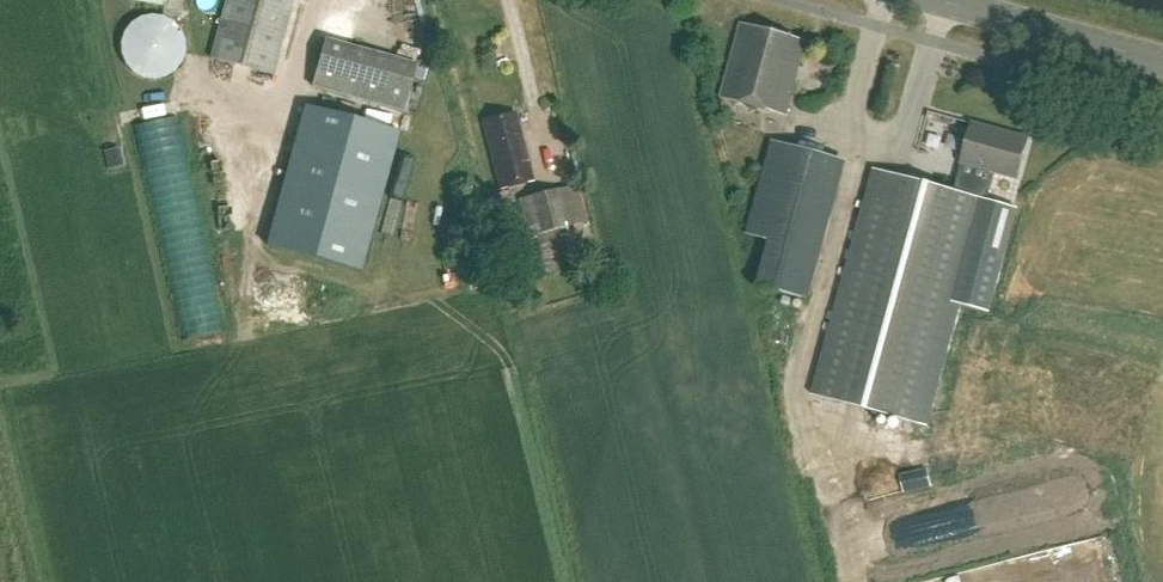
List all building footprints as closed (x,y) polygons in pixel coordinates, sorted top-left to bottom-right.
[(210,59),(280,78),(301,0),(227,0),(210,59)] [(185,50),(185,47),(185,44),(184,42),(184,39),(183,36),(182,34),(181,31),(179,29),(177,27),(175,25),(173,23),(171,21),(169,20),(166,18),(164,17),(161,16),(158,16),(156,15),(153,15),(150,15),(147,16),(145,16),(142,17),(139,18),(137,19),(135,21),(132,23),(130,25),(128,27),(127,29),(125,31),(124,34),(123,36),(122,39),(121,42),(121,44),(121,47),(121,50),(121,53),(122,55),(123,58),(124,61),(125,63),(127,66),(128,68),(130,70),(132,72),(135,73),(137,75),(139,76),(142,77),(145,78),(147,79),(150,79),(153,79),(156,79),(158,79),(161,78),(164,77),(166,76),(169,75),(171,73),(173,72),(176,70),(177,68),(179,66),(181,63),(182,61),(183,58),(184,55),(184,53),(185,50)] [(805,45),(741,27),(720,100),(785,118),(805,45)] [(417,65),(324,40),(312,86),(404,111),(417,65)] [(305,104),(266,244),(361,271),(400,130),(305,104)] [(532,179),(515,112),(484,120),(501,188),(532,179)] [(960,165),(953,192),(978,199),(986,201),(994,173),(1016,179),(1026,139),(971,125),(960,165)] [(846,162),(772,141),(746,234),(768,240),(755,285),(808,300),(846,162)] [(953,192),(874,171),(815,395),(919,422),(951,301),(977,308),(990,311),(1017,209),(986,201),(978,199),(953,192)] [(587,222),(578,184),(521,198),(531,236),(538,234),(549,275),(579,268),(569,226),(587,222)] [(907,469),(910,492),(933,488),(929,466),(907,469)]
